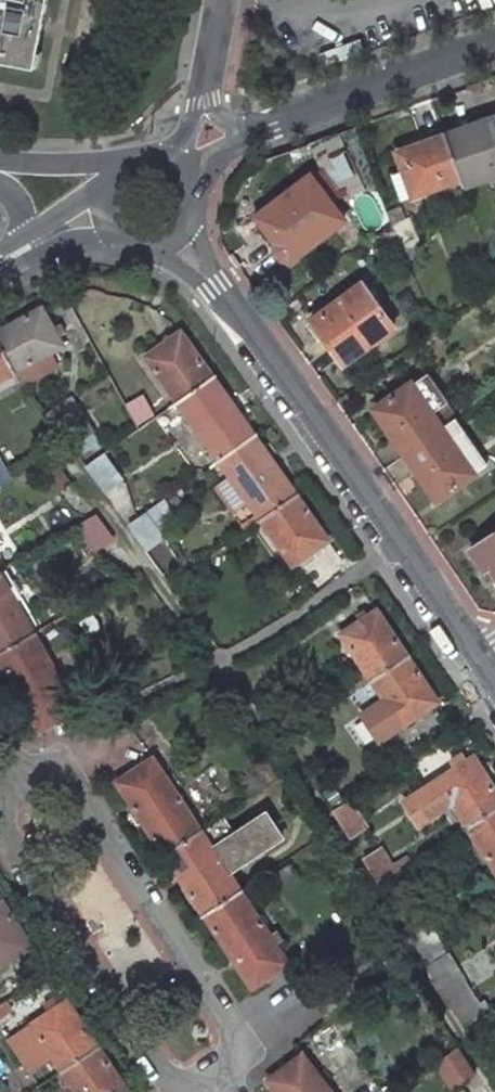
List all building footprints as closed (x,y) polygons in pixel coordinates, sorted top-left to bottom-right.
[(33,66),(45,0),(0,0),(0,59),(33,66)] [(459,185),(461,192),(494,180),(494,125),(494,124),(445,141),(459,185)] [(348,192),(377,181),(379,181),(361,129),(360,130),(358,126),(331,136),(348,192)] [(403,203),(459,185),(445,141),(406,155),(399,157),(406,179),(395,182),(403,203)] [(312,176),(257,215),(276,242),(275,249),(283,260),(293,260),(345,223),(312,176)] [(393,233),(406,262),(423,255),(407,219),(391,226),(393,233)] [(364,286),(314,322),(346,366),(396,329),(364,286)] [(62,348),(42,311),(0,333),(0,351),(13,375),(14,375),(49,355),(62,348)] [(212,380),(178,335),(144,360),(175,406),(212,380)] [(13,375),(0,351),(0,382),(13,375)] [(49,355),(14,375),(21,386),(55,367),(49,355)] [(378,406),(400,438),(394,441),(404,458),(443,431),(431,414),(447,404),(429,377),(413,387),(411,383),(378,406)] [(175,406),(218,465),(253,439),(212,380),(175,406)] [(94,435),(72,401),(50,416),(71,450),(94,435)] [(473,475),(487,465),(458,421),(443,431),(473,475)] [(423,472),(440,497),(473,475),(443,431),(404,458),(417,475),(423,472)] [(218,465),(259,522),(296,498),(253,439),(218,465)] [(104,494),(123,481),(104,455),(85,468),(104,494)] [(52,459),(38,468),(53,491),(68,481),(52,459)] [(259,522),(291,567),(327,542),(296,498),(259,522)] [(76,526),(95,552),(113,540),(94,515),(76,526)] [(146,551),(162,540),(145,515),(128,527),(146,551)] [(470,551),(485,574),(494,589),(494,535),(470,551)] [(32,638),(0,581),(0,657),(32,638)] [(338,634),(361,670),(339,685),(344,693),(366,679),(368,681),(404,658),(375,611),(338,634)] [(75,711),(32,638),(0,657),(0,671),(37,734),(75,711)] [(368,681),(397,727),(433,704),(404,658),(368,681)] [(400,801),(414,822),(449,799),(466,823),(494,804),(494,790),(470,752),(400,801)] [(199,829),(150,757),(115,781),(164,853),(199,829)] [(353,827),(337,804),(321,814),(336,838),(353,827)] [(494,867),(494,804),(466,823),(494,867)] [(263,811),(230,834),(219,817),(218,815),(199,829),(164,853),(205,915),(240,893),(227,871),(280,835),(263,811)] [(351,861),(368,887),(385,876),(368,850),(351,861)] [(253,985),(288,961),(240,893),(205,915),(253,985)] [(30,946),(0,900),(0,966),(30,946)] [(419,918),(400,929),(417,957),(436,945),(419,918)] [(465,994),(449,1004),(467,1033),(483,1023),(465,994)] [(71,997),(34,1021),(12,1036),(33,1068),(55,1053),(64,1066),(101,1042),(71,997)] [(81,1091),(125,1091),(132,1088),(101,1042),(64,1066),(81,1091)] [(438,1058),(456,1085),(476,1072),(458,1044),(438,1058)] [(303,1048),(267,1074),(281,1091),(336,1091),(303,1048)]
